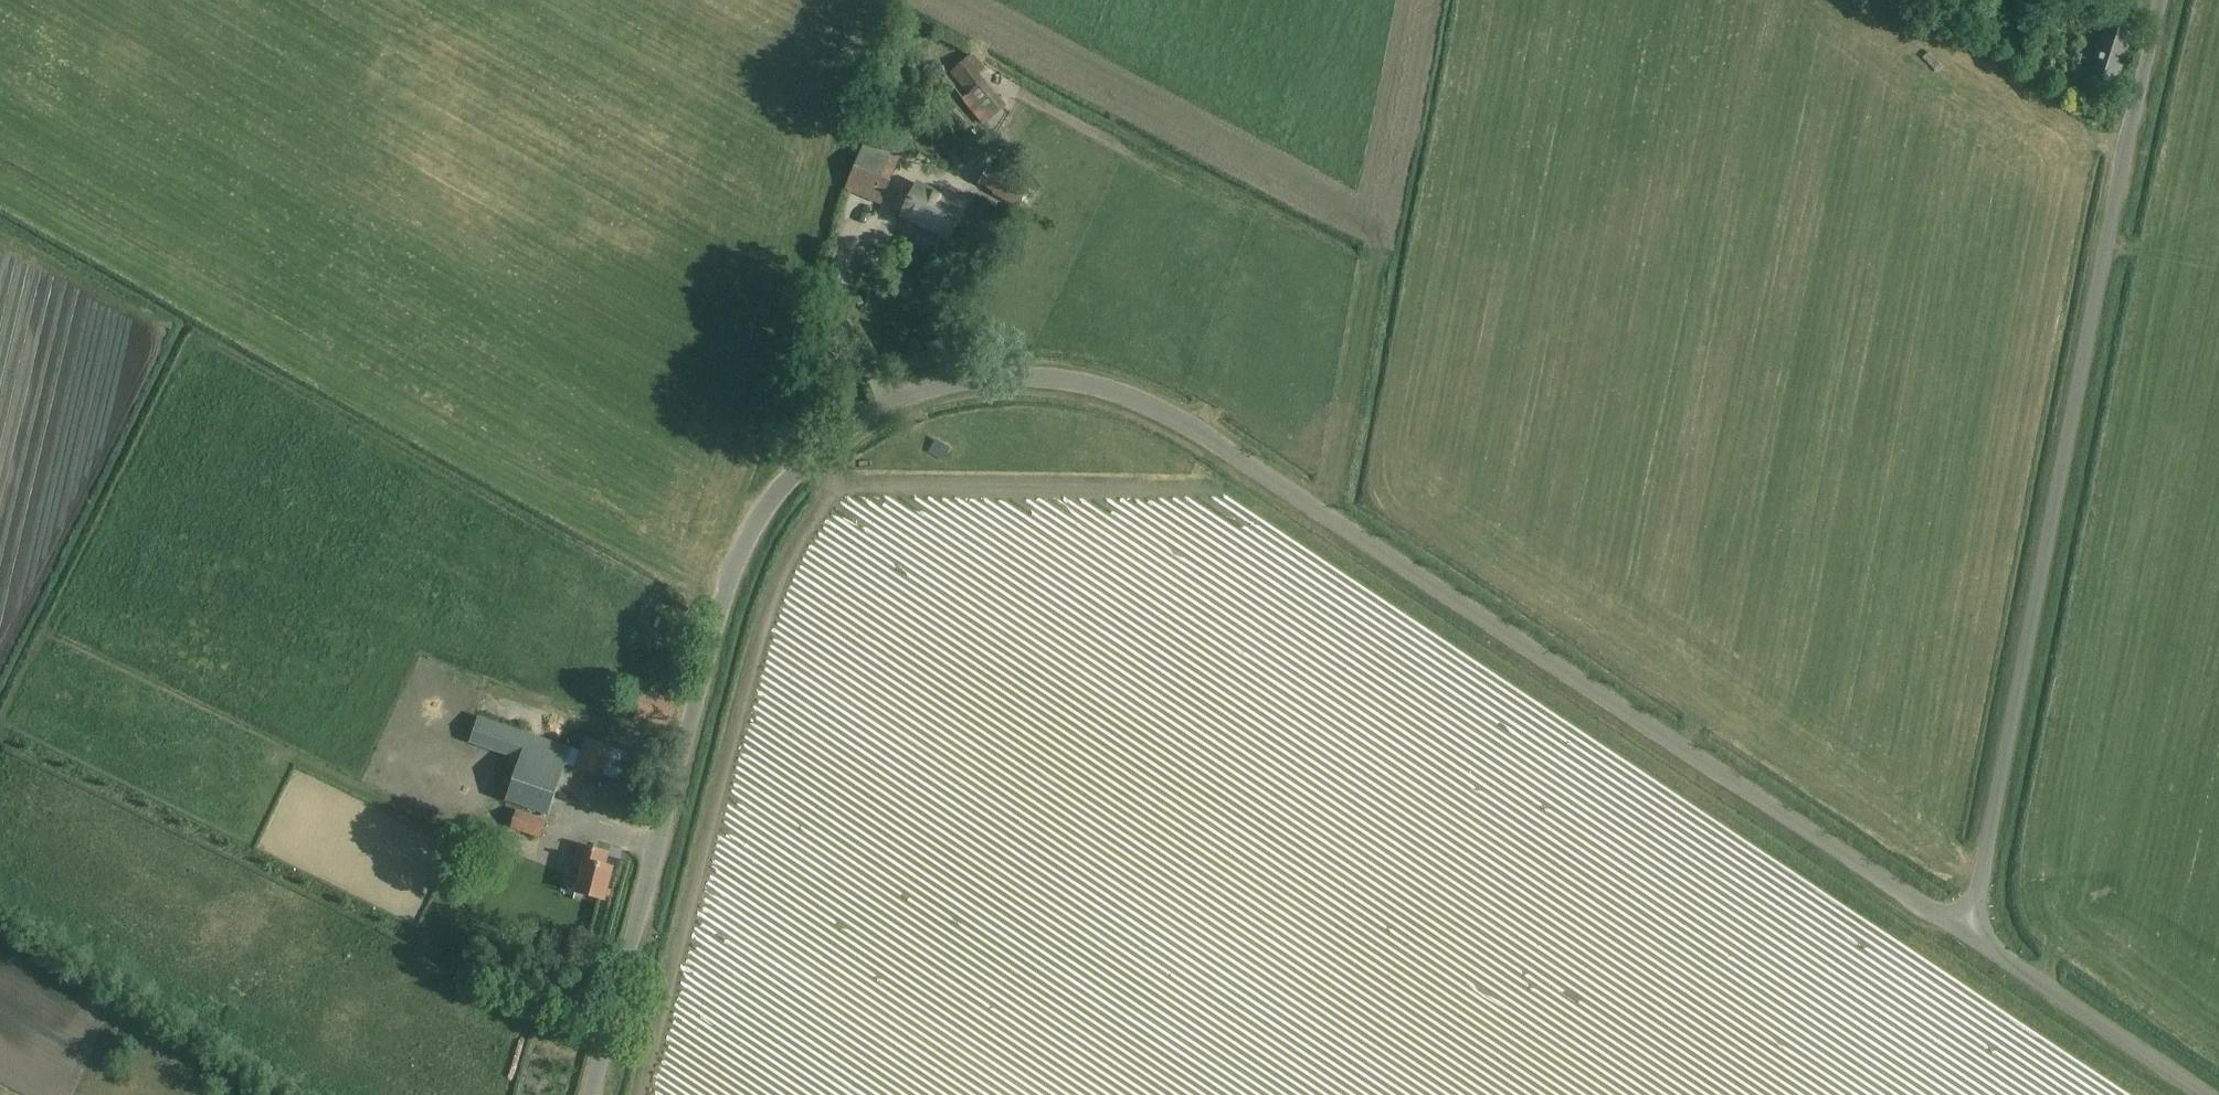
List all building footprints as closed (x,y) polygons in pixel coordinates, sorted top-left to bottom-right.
[(2133,27),(2124,24),(2129,8),(2113,3),(2108,19),(2095,15),(2097,11),(2061,0),(2056,0),(2053,11),(2061,13),(2059,21),(2079,27),(2081,20),(2105,27),(2094,62),(2090,61),(2087,71),(2091,73),(2090,76),(2115,83),(2133,27)] [(864,147),(856,169),(847,190),(881,203),(890,182),(898,159),(864,147)] [(979,187),(1021,209),(1032,188),(990,166),(979,187)] [(917,187),(913,196),(903,216),(950,238),(966,204),(945,194),(942,199),(917,187)] [(630,756),(610,749),(589,742),(585,754),(487,720),(479,743),(526,760),(512,800),(552,814),(569,766),(620,784),(630,756)] [(511,830),(542,841),(548,823),(517,813),(511,830)] [(514,836),(511,843),(539,855),(542,847),(514,836)] [(576,894),(584,896),(606,902),(614,869),(606,867),(609,854),(579,847),(570,882),(578,884),(576,894)]
